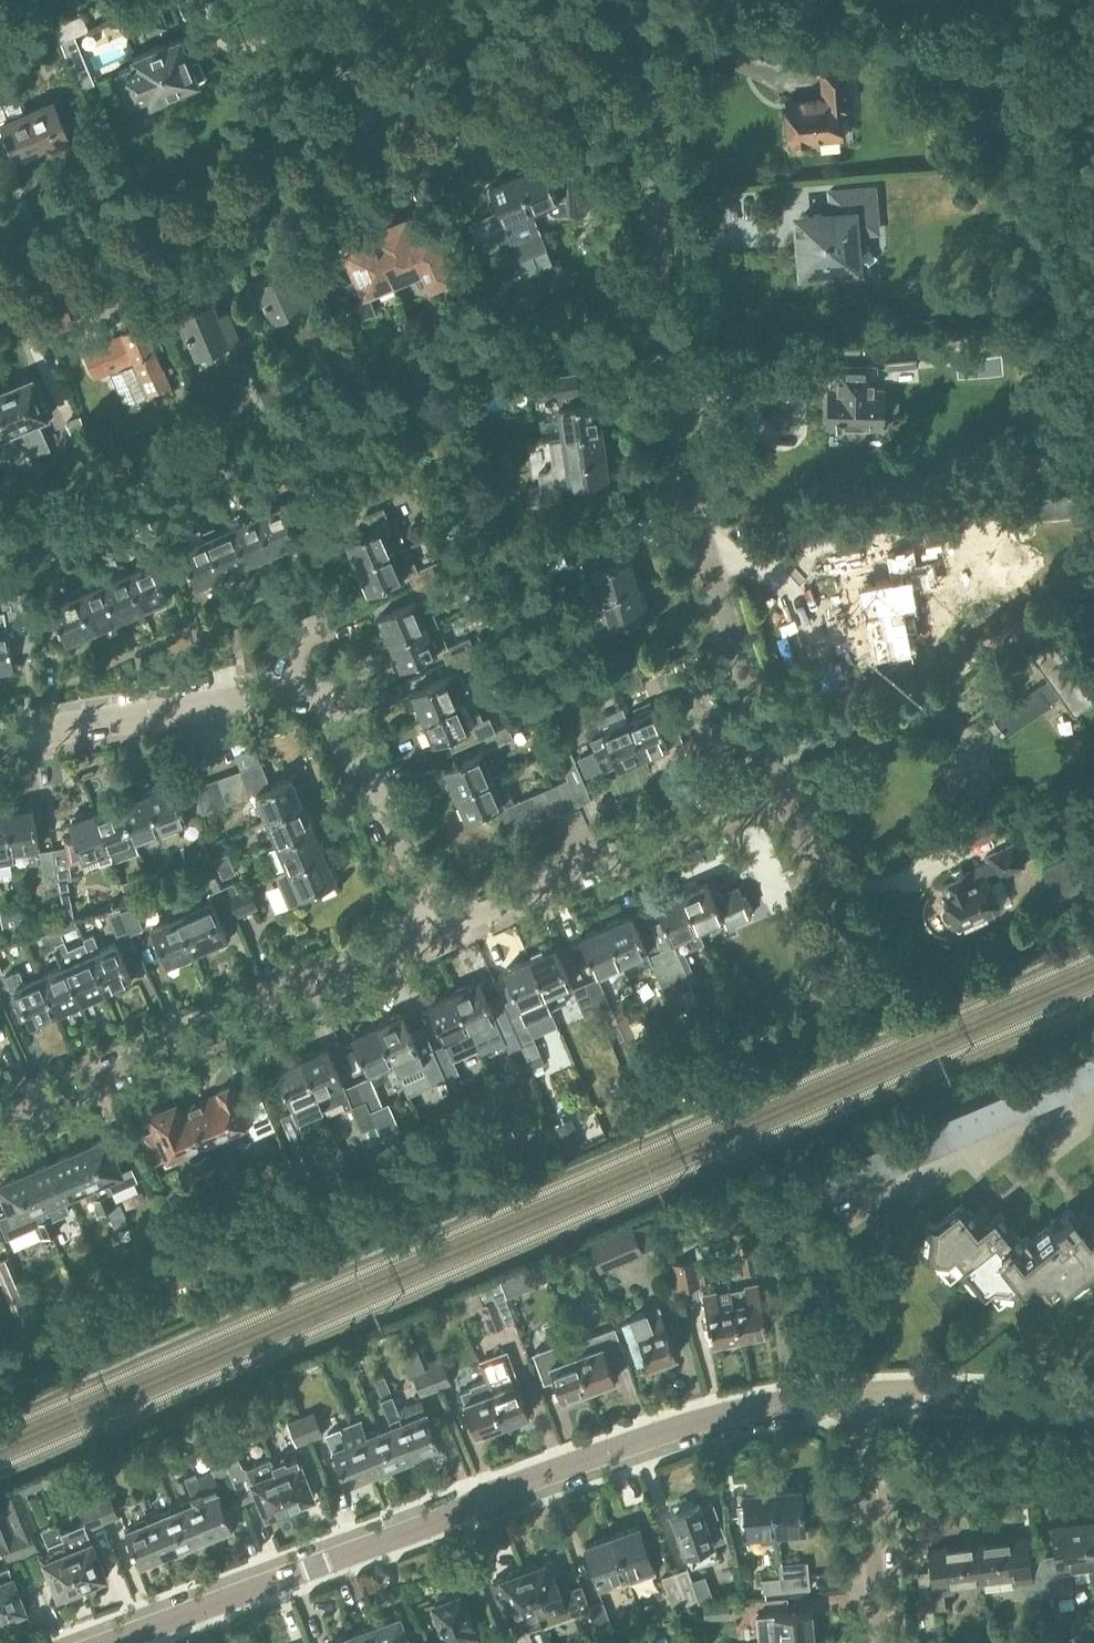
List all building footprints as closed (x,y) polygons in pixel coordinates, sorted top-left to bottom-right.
[(119,16),(127,34),(128,33),(137,54),(167,42),(162,28),(166,26),(156,1),(119,16)] [(61,53),(43,13),(27,21),(45,60),(61,53)] [(83,13),(52,26),(59,43),(90,30),(83,13)] [(118,68),(130,96),(145,90),(150,101),(199,80),(199,79),(205,77),(206,73),(200,59),(197,58),(191,60),(181,36),(167,42),(137,54),(132,57),(134,62),(118,68)] [(794,151),(796,152),(799,153),(802,153),(804,153),(806,152),(808,151),(811,149),(812,147),(812,145),(813,143),(845,140),(844,131),(846,131),(844,115),(853,115),(853,104),(850,70),(821,72),(822,97),(801,99),(801,97),(785,99),(786,109),(785,109),(787,137),(789,137),(790,145),(791,145),(792,147),(792,149),(794,151)] [(0,102),(0,138),(4,148),(12,145),(21,165),(47,154),(28,111),(21,93),(0,102)] [(70,118),(61,97),(28,111),(47,154),(73,143),(63,121),(70,118)] [(545,162),(518,174),(534,212),(548,206),(550,210),(551,212),(556,215),(557,215),(587,214),(583,147),(561,149),(561,162),(557,164),(547,168),(545,162)] [(499,208),(469,221),(483,257),(510,245),(514,243),(519,255),(547,243),(542,232),(534,212),(518,174),(490,186),(499,208)] [(833,212),(804,214),(806,245),(801,245),(803,272),(838,269),(838,263),(860,261),(857,232),(879,230),(875,186),(831,190),(833,212)] [(405,217),(372,231),(394,284),(426,270),(432,283),(452,275),(435,235),(416,243),(405,217)] [(356,285),(346,289),(333,295),(346,326),(377,313),(369,295),(394,284),(372,231),(371,232),(374,239),(356,246),(358,250),(349,255),(357,275),(352,277),(356,285)] [(295,283),(289,268),(257,282),(274,320),(315,303),(305,278),(295,283)] [(219,313),(213,300),(180,314),(197,356),(240,338),(227,309),(219,313)] [(96,375),(96,376),(111,370),(125,402),(146,393),(146,395),(172,384),(162,362),(163,359),(162,357),(159,356),(157,351),(164,347),(157,332),(149,336),(144,324),(123,333),(124,334),(108,341),(105,340),(98,343),(97,346),(85,351),(86,352),(83,353),(93,376),(96,375)] [(370,385),(350,338),(336,344),(356,391),(370,385)] [(919,366),(917,340),(884,342),(886,369),(919,366)] [(856,436),(861,436),(864,434),(866,431),(866,427),(884,427),(885,390),(877,389),(878,366),(838,365),(837,381),(842,381),(841,388),(831,388),(831,393),(828,396),(828,418),(830,421),(851,421),(851,430),(853,434),(856,436)] [(600,400),(595,401),(594,388),(579,390),(577,371),(534,377),(538,405),(558,402),(559,407),(563,436),(604,429),(604,427),(607,426),(605,414),(602,415),(600,400)] [(8,388),(30,439),(29,440),(36,456),(51,448),(39,422),(53,417),(36,377),(8,388)] [(13,433),(17,444),(29,440),(30,439),(8,388),(0,392),(0,439),(13,433)] [(88,438),(79,418),(67,423),(76,444),(88,438)] [(538,472),(540,484),(530,486),(533,514),(566,509),(562,486),(611,479),(604,429),(563,436),(563,440),(550,441),(553,464),(548,471),(538,472)] [(448,437),(428,440),(430,456),(451,453),(448,437)] [(439,472),(454,469),(452,455),(437,458),(439,472)] [(299,541),(282,503),(258,514),(274,551),(284,547),(286,550),(296,546),(294,542),(299,541)] [(349,554),(353,564),(356,563),(358,566),(407,545),(395,519),(390,521),(384,507),(367,514),(373,529),(347,540),(352,553),(349,554)] [(274,551),(258,514),(232,525),(249,562),(259,558),(261,561),(271,556),(270,553),(274,551)] [(110,533),(104,519),(94,523),(101,537),(110,533)] [(249,562),(232,525),(207,536),(223,574),(234,569),(235,572),(246,567),(244,564),(249,562)] [(223,574),(207,536),(181,548),(197,585),(209,580),(211,583),(221,579),(220,575),(223,574)] [(407,545),(358,566),(369,592),(409,574),(418,570),(407,545)] [(566,555),(570,570),(586,566),(594,599),(599,598),(640,587),(632,557),(625,560),(623,551),(615,553),(616,556),(601,560),(598,546),(566,555)] [(162,582),(152,560),(127,571),(144,609),(155,604),(156,607),(166,602),(165,599),(169,598),(168,595),(170,594),(164,581),(162,582)] [(438,561),(418,570),(409,574),(414,587),(443,574),(438,561)] [(884,575),(862,581),(868,602),(875,600),(888,645),(928,634),(918,598),(935,593),(928,567),(906,573),(903,562),(882,568),(884,575)] [(144,609),(127,571),(103,581),(119,619),(130,615),(131,617),(141,613),(140,610),(144,609)] [(443,574),(414,587),(420,598),(449,587),(443,574)] [(119,619),(103,581),(77,592),(94,630),(104,626),(106,629),(116,625),(114,621),(119,619)] [(15,666),(8,625),(8,621),(21,618),(15,587),(1,590),(6,613),(0,614),(0,669),(15,666)] [(640,587),(599,598),(607,627),(648,615),(640,587)] [(94,630),(77,592),(51,604),(67,642),(80,636),(81,639),(91,635),(90,632),(94,630)] [(382,629),(386,640),(389,638),(391,642),(438,621),(427,596),(420,599),(380,616),(385,628),(382,629)] [(442,632),(438,621),(391,642),(402,668),(439,651),(433,636),(442,632)] [(470,637),(441,649),(448,663),(476,650),(470,637)] [(1050,679),(1061,694),(1074,712),(1093,698),(1093,689),(1056,637),(1032,653),(1050,679)] [(453,674),(450,675),(412,692),(423,717),(461,700),(461,701),(472,696),(461,671),(481,662),(476,650),(448,663),(453,674)] [(636,654),(604,662),(579,668),(585,686),(611,676),(640,667),(636,654)] [(611,676),(613,682),(616,692),(644,684),(640,667),(611,676)] [(1061,694),(1050,679),(994,718),(1006,735),(1053,703),(1051,701),(1061,694)] [(472,727),(461,701),(461,700),(423,717),(434,743),(472,727)] [(655,708),(654,707),(628,718),(645,757),(683,741),(667,703),(655,708)] [(600,722),(586,728),(592,739),(605,770),(618,765),(620,768),(645,757),(628,718),(610,726),(603,729),(600,722)] [(508,725),(479,738),(485,751),(514,738),(508,725)] [(557,754),(568,778),(569,779),(571,785),(580,805),(593,800),(571,749),(557,754)] [(481,751),(445,767),(456,793),(493,777),(481,751)] [(242,769),(253,795),(257,793),(268,819),(304,803),(293,777),(272,786),(262,761),(242,769)] [(230,773),(240,800),(253,795),(242,769),(230,773)] [(229,804),(240,800),(230,773),(219,778),(229,804)] [(508,836),(544,820),(533,794),(515,803),(512,796),(502,773),(493,777),(456,793),(467,819),(495,807),(508,836)] [(229,804),(219,778),(207,782),(217,809),(229,804)] [(569,779),(568,778),(557,784),(568,810),(580,805),(571,785),(569,779)] [(194,787),(205,814),(217,809),(207,782),(194,787)] [(147,793),(161,831),(166,844),(182,837),(177,826),(187,822),(187,821),(200,816),(190,789),(178,794),(173,783),(147,793)] [(556,815),(557,815),(568,810),(557,784),(545,789),(556,815)] [(545,789),(533,794),(544,820),(556,815),(545,789)] [(147,793),(122,802),(136,841),(161,831),(147,793)] [(122,802),(96,812),(110,850),(136,841),(122,802)] [(304,803),(268,819),(279,844),(314,828),(304,803)] [(40,847),(34,807),(6,812),(12,852),(13,852),(40,847)] [(15,862),(13,852),(12,852),(6,812),(0,813),(0,865),(15,862)] [(54,849),(59,881),(65,920),(75,918),(69,879),(72,878),(70,864),(84,860),(97,855),(101,863),(113,859),(110,850),(96,812),(69,822),(75,836),(65,837),(67,847),(54,849)] [(1002,832),(996,819),(964,832),(970,846),(1002,832)] [(279,844),(289,868),(290,869),(325,854),(314,828),(279,844)] [(964,927),(966,931),(989,921),(987,917),(1002,910),(1001,906),(1013,901),(1002,877),(1026,866),(1016,842),(984,857),(987,864),(940,885),(948,904),(944,907),(942,912),(942,916),(946,920),(951,922),(956,921),(959,930),(964,927)] [(59,881),(54,849),(40,851),(45,883),(59,881)] [(1056,900),(1089,885),(1074,853),(1041,868),(1056,900)] [(219,869),(232,863),(228,854),(215,859),(219,869)] [(336,879),(325,854),(290,869),(289,868),(280,872),(284,881),(280,882),(289,906),(317,895),(314,888),(336,879)] [(232,863),(219,869),(223,878),(236,872),(232,863)] [(149,877),(155,894),(164,890),(158,874),(149,877)] [(214,890),(208,893),(211,901),(188,911),(184,902),(173,907),(177,915),(194,952),(228,937),(222,923),(235,917),(222,887),(221,887),(217,876),(209,879),(214,890)] [(155,894),(149,877),(123,886),(129,903),(155,894)] [(709,880),(681,892),(704,943),(705,942),(700,930),(724,920),(727,926),(753,915),(739,885),(715,895),(709,880)] [(238,890),(234,882),(222,887),(235,917),(258,907),(249,886),(238,890)] [(674,944),(673,944),(661,949),(680,992),(686,989),(693,986),(689,977),(696,974),(686,951),(704,943),(681,892),(656,902),(667,928),(672,940),(673,942),(674,944)] [(121,911),(131,934),(144,928),(135,906),(121,911)] [(131,934),(121,911),(108,915),(119,940),(131,934)] [(649,954),(650,954),(633,913),(606,925),(623,964),(628,974),(653,963),(649,954)] [(152,927),(167,963),(194,952),(177,915),(152,927)] [(623,964),(606,925),(580,936),(597,975),(623,964)] [(69,948),(60,927),(51,931),(82,1002),(107,991),(86,941),(85,941),(69,948)] [(57,946),(65,964),(40,975),(57,1013),(82,1002),(51,931),(42,935),(48,950),(57,946)] [(84,938),(85,941),(86,941),(107,991),(132,980),(116,942),(100,948),(94,933),(84,938)] [(529,959),(551,1008),(552,1008),(553,1009),(557,1007),(568,1002),(563,990),(573,985),(557,947),(529,959)] [(653,963),(667,997),(680,992),(661,949),(650,954),(649,954),(653,963)] [(508,1016),(521,1046),(522,1046),(529,1061),(542,1055),(527,1019),(551,1008),(529,959),(504,970),(522,1010),(508,1016)] [(6,976),(12,990),(15,988),(31,1024),(57,1013),(40,975),(25,981),(20,969),(6,976)] [(605,990),(599,976),(586,982),(599,1013),(612,1007),(611,1004),(605,990)] [(496,1018),(480,981),(454,992),(470,1030),(471,1030),(496,1018)] [(573,988),(586,1018),(599,1013),(586,982),(573,988)] [(434,1049),(447,1079),(452,1093),(461,1089),(456,1075),(460,1073),(451,1052),(476,1041),(471,1030),(470,1030),(454,992),(428,1003),(446,1043),(434,1049)] [(394,1063),(400,1075),(409,1096),(447,1079),(434,1049),(423,1025),(411,1030),(404,1014),(377,1026),(394,1063)] [(497,1021),(510,1051),(521,1046),(508,1016),(497,1021)] [(352,1037),(369,1074),(394,1063),(377,1026),(352,1037)] [(346,1110),(353,1106),(358,1117),(363,1130),(376,1124),(357,1082),(345,1087),(328,1047),(302,1058),(325,1109),(342,1102),(346,1110)] [(276,1069),(293,1109),(281,1115),(296,1150),(309,1144),(299,1120),(325,1109),(302,1058),(276,1069)] [(1073,1097),(1060,1067),(1044,1074),(1057,1104),(1073,1097)] [(1057,1104),(1044,1074),(1028,1081),(1040,1111),(1057,1104)] [(357,1082),(376,1124),(387,1149),(403,1141),(398,1129),(401,1128),(389,1102),(383,1105),(371,1076),(357,1082)] [(1040,1111),(1028,1081),(1011,1088),(1024,1118),(1040,1111)] [(219,1090),(221,1092),(204,1099),(221,1137),(249,1125),(249,1124),(251,1123),(256,1136),(275,1128),(261,1096),(243,1103),(236,1087),(231,1089),(230,1085),(219,1090)] [(1024,1118),(1011,1088),(995,1095),(1008,1125),(1024,1118)] [(1008,1125),(995,1095),(979,1102),(992,1132),(1008,1125)] [(180,1110),(177,1102),(176,1102),(196,1148),(221,1137),(204,1099),(180,1110)] [(155,1128),(142,1133),(156,1164),(169,1158),(169,1159),(196,1148),(176,1102),(149,1114),(155,1128)] [(992,1132),(979,1102),(963,1109),(975,1139),(992,1132)] [(975,1139),(963,1109),(946,1116),(959,1146),(975,1139)] [(959,1146),(946,1116),(930,1123),(943,1153),(959,1146)] [(556,1124),(568,1151),(584,1144),(572,1117),(556,1124)] [(943,1153),(930,1123),(914,1130),(926,1160),(943,1153)] [(926,1160),(914,1130),(897,1137),(910,1167),(926,1160)] [(80,1148),(107,1209),(111,1219),(115,1228),(130,1222),(121,1202),(118,1204),(112,1191),(138,1180),(132,1166),(122,1170),(107,1137),(80,1148)] [(92,1201),(97,1214),(100,1212),(104,1222),(111,1219),(107,1209),(80,1148),(51,1161),(58,1178),(63,1175),(71,1194),(71,1197),(84,1191),(89,1202),(92,1201)] [(200,1156),(206,1171),(216,1167),(209,1152),(200,1156)] [(290,1158),(300,1181),(312,1176),(303,1153),(290,1158)] [(206,1171),(200,1156),(189,1161),(196,1176),(206,1171)] [(63,1175),(58,1178),(51,1161),(26,1172),(42,1210),(41,1210),(45,1219),(46,1219),(52,1234),(63,1229),(57,1217),(71,1211),(66,1199),(71,1197),(71,1194),(63,1175)] [(26,1172),(0,1183),(0,1186),(11,1212),(0,1217),(0,1219),(7,1236),(35,1224),(41,1239),(52,1234),(46,1219),(45,1219),(41,1210),(42,1210),(26,1172)] [(1091,1218),(1081,1205),(1071,1213),(1067,1208),(1026,1241),(1022,1236),(1018,1240),(996,1212),(991,1216),(983,1206),(971,1216),(960,1204),(934,1225),(924,1223),(920,1256),(932,1257),(928,1260),(944,1280),(956,1270),(977,1295),(986,1289),(996,1301),(1031,1273),(1049,1295),(1061,1285),(1068,1294),(1093,1273),(1093,1274),(1093,1215),(1091,1218)] [(634,1226),(633,1225),(589,1244),(600,1271),(645,1252),(644,1250),(660,1243),(650,1220),(634,1226)] [(3,1277),(17,1271),(4,1241),(0,1243),(0,1271),(3,1277)] [(776,1241),(740,1247),(744,1272),(780,1265),(776,1241)] [(697,1263),(697,1259),(673,1262),(678,1291),(702,1287),(701,1281),(712,1279),(709,1261),(697,1263)] [(463,1316),(475,1311),(480,1306),(490,1331),(505,1325),(504,1324),(516,1319),(501,1282),(500,1283),(497,1275),(454,1293),(463,1316)] [(746,1285),(746,1286),(730,1289),(739,1336),(769,1330),(759,1282),(746,1285)] [(717,1291),(703,1294),(713,1342),(739,1336),(730,1289),(717,1291)] [(660,1309),(647,1314),(633,1319),(637,1328),(638,1332),(647,1358),(651,1367),(679,1356),(676,1349),(660,1309)] [(590,1390),(618,1380),(610,1360),(626,1355),(616,1326),(573,1342),(577,1353),(590,1390)] [(590,1390),(577,1353),(573,1342),(557,1348),(556,1346),(541,1352),(536,1339),(523,1344),(535,1371),(550,1364),(564,1400),(590,1390)] [(401,1352),(411,1375),(413,1374),(422,1395),(437,1389),(428,1366),(426,1367),(417,1345),(401,1352)] [(518,1381),(508,1355),(506,1350),(479,1360),(486,1378),(487,1378),(491,1390),(504,1424),(530,1414),(518,1381)] [(428,1359),(430,1366),(428,1366),(437,1389),(453,1383),(441,1354),(428,1359)] [(392,1423),(381,1427),(395,1464),(401,1465),(408,1462),(411,1457),(418,1455),(399,1408),(385,1376),(376,1380),(383,1398),(382,1399),(392,1423)] [(491,1390),(486,1378),(470,1384),(470,1386),(461,1390),(477,1433),(504,1424),(491,1390)] [(441,1445),(422,1399),(399,1408),(418,1455),(423,1452),(429,1454),(437,1450),(440,1446),(441,1445)] [(302,1414),(312,1440),(325,1434),(314,1409),(302,1414)] [(312,1440),(302,1414),(286,1421),(297,1446),(312,1440)] [(367,1433),(362,1419),(352,1422),(373,1473),(377,1471),(383,1472),(391,1469),(394,1464),(395,1464),(381,1427),(367,1433)] [(333,1447),(348,1483),(348,1482),(354,1484),(363,1480),(366,1475),(373,1473),(352,1422),(340,1427),(345,1442),(333,1447)] [(221,1448),(232,1472),(244,1466),(234,1442),(221,1448)] [(232,1472),(221,1448),(208,1453),(211,1462),(218,1478),(232,1472)] [(287,1460),(286,1457),(274,1462),(291,1506),(315,1496),(298,1455),(287,1460)] [(291,1506),(274,1462),(272,1457),(247,1467),(267,1516),(291,1506)] [(218,1478),(211,1462),(195,1468),(196,1472),(186,1476),(191,1487),(190,1488),(195,1499),(196,1498),(211,1535),(216,1532),(222,1534),(229,1531),(231,1526),(233,1525),(219,1491),(223,1490),(218,1478)] [(182,1491),(190,1488),(191,1487),(186,1476),(186,1477),(177,1480),(182,1491)] [(90,1485),(96,1499),(106,1523),(120,1517),(105,1479),(90,1485)] [(807,1528),(803,1486),(773,1488),(777,1531),(807,1528)] [(750,1538),(760,1537),(761,1539),(763,1542),(777,1540),(777,1531),(773,1488),(745,1491),(746,1507),(738,1508),(743,1527),(749,1527),(750,1538)] [(8,1499),(4,1501),(16,1532),(25,1555),(40,1550),(33,1533),(38,1531),(24,1494),(22,1495),(20,1489),(6,1494),(8,1499)] [(139,1496),(143,1506),(145,1505),(145,1507),(153,1504),(148,1493),(139,1496)] [(202,1538),(211,1535),(196,1498),(195,1499),(172,1508),(188,1544),(192,1546),(200,1542),(202,1538)] [(61,1532),(65,1541),(66,1540),(86,1589),(102,1582),(100,1579),(107,1576),(92,1538),(88,1530),(106,1523),(96,1499),(78,1506),(84,1522),(61,1532)] [(670,1511),(685,1554),(687,1553),(692,1567),(720,1557),(715,1543),(717,1543),(702,1500),(670,1511)] [(145,1507),(145,1505),(143,1506),(134,1510),(138,1522),(125,1527),(140,1563),(142,1563),(147,1564),(155,1561),(156,1557),(165,1553),(150,1517),(149,1517),(145,1507)] [(188,1544),(172,1508),(150,1517),(165,1553),(171,1551),(175,1553),(183,1549),(185,1545),(188,1544)] [(1093,1562),(1093,1514),(1084,1515),(1091,1563),(1093,1562)] [(1042,1556),(1046,1587),(1047,1591),(1072,1588),(1070,1566),(1091,1563),(1084,1515),(1052,1519),(1056,1554),(1042,1556)] [(65,1541),(61,1532),(58,1524),(42,1530),(51,1555),(44,1558),(59,1595),(67,1592),(68,1596),(86,1589),(66,1540),(65,1541)] [(645,1539),(640,1524),(612,1534),(626,1574),(642,1568),(644,1572),(655,1568),(651,1558),(645,1539)] [(16,1532),(0,1538),(9,1561),(25,1555),(16,1532)] [(1011,1573),(1012,1578),(1022,1577),(1024,1590),(1046,1587),(1042,1556),(1028,1558),(1025,1532),(976,1538),(981,1576),(1011,1573)] [(585,1544),(590,1558),(598,1577),(601,1587),(613,1583),(611,1579),(626,1574),(612,1534),(585,1544)] [(926,1544),(930,1571),(916,1572),(920,1604),(943,1601),(941,1587),(952,1586),(951,1580),(981,1576),(976,1538),(926,1544)] [(527,1567),(526,1571),(524,1572),(543,1624),(558,1619),(557,1616),(567,1612),(557,1584),(563,1582),(555,1560),(539,1566),(536,1564),(527,1567)] [(808,1561),(780,1564),(781,1577),(810,1575),(808,1561)] [(0,1576),(0,1607),(5,1618),(27,1609),(9,1564),(0,1568),(0,1576)] [(674,1572),(685,1603),(700,1602),(689,1567),(674,1572)] [(498,1581),(515,1631),(520,1642),(523,1642),(533,1640),(529,1629),(543,1624),(524,1572),(523,1572),(520,1570),(511,1573),(510,1577),(498,1581)] [(665,1593),(668,1602),(671,1601),(672,1605),(685,1603),(674,1572),(662,1576),(668,1592),(665,1593)] [(810,1575),(781,1577),(764,1579),(765,1593),(811,1588),(810,1575)] [(443,1630),(437,1632),(441,1642),(480,1642),(473,1624),(475,1624),(468,1603),(465,1604),(461,1592),(433,1603),(443,1630)] [(729,1599),(703,1601),(705,1619),(731,1617),(729,1599)] [(590,1607),(601,1634),(614,1629),(604,1601),(590,1607)] [(808,1610),(775,1613),(778,1642),(781,1642),(815,1640),(812,1610),(808,1610)] [(401,1615),(378,1624),(385,1642),(411,1642),(401,1615)] [(378,1624),(354,1633),(358,1642),(385,1642),(378,1624)] [(354,1633),(329,1642),(330,1642),(358,1642),(354,1633)]
